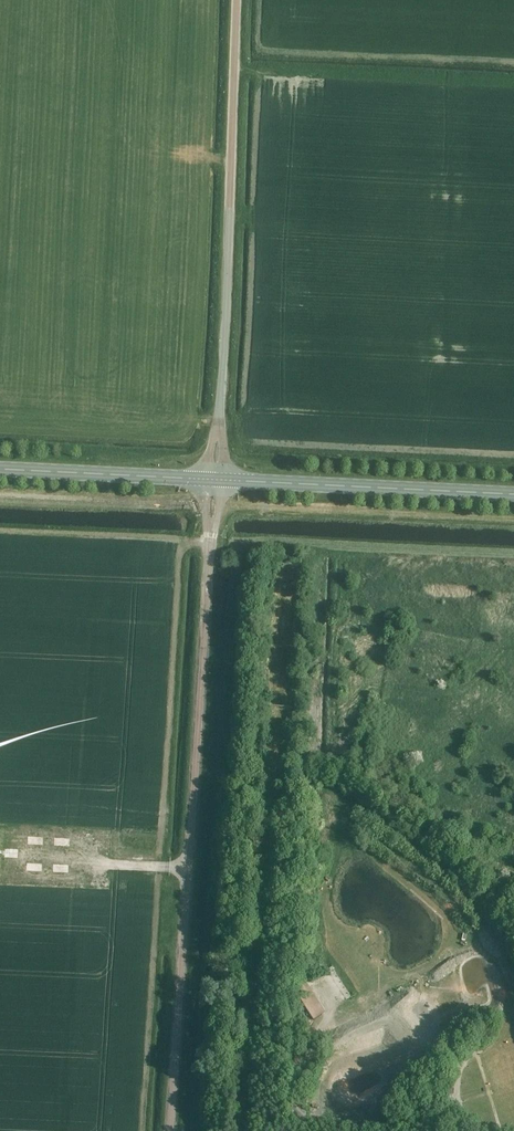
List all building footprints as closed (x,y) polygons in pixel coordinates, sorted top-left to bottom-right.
[(295,990),(314,1020),(324,1013),(306,983),(295,990)]
